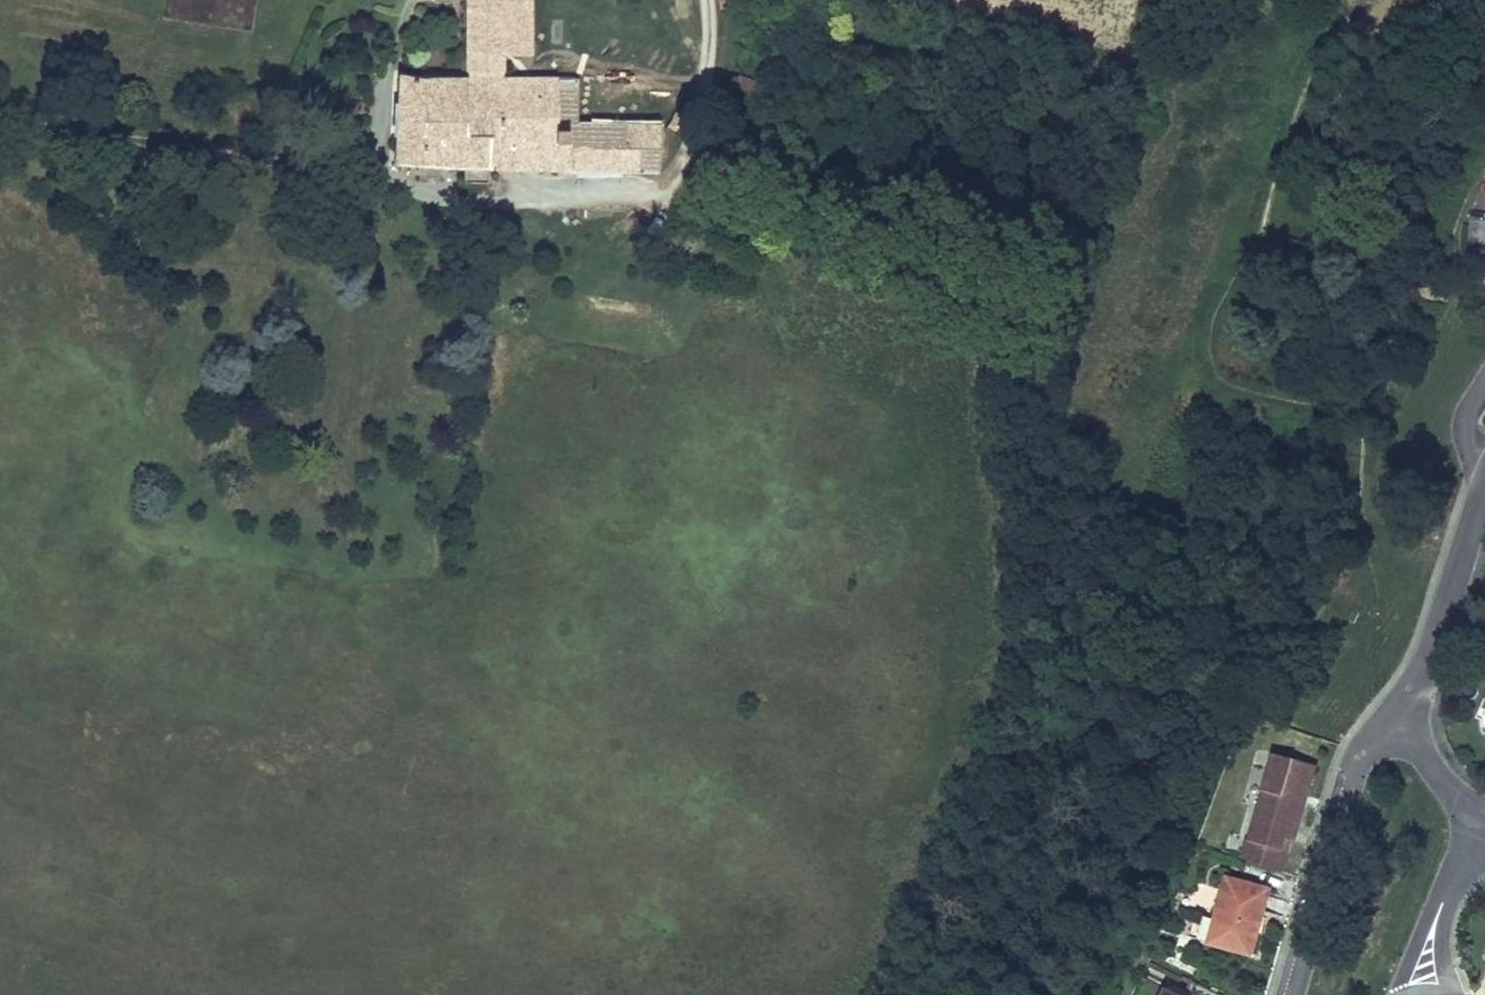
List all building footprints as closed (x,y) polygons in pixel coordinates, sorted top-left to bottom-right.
[(465,85),(396,84),(396,177),(464,177),(464,164),(499,164),(499,177),(576,178),(577,133),(577,85),(502,85),(502,58),(527,58),(528,0),(465,0),(465,85)] [(766,87),(736,78),(723,118),(753,126),(766,87)] [(662,133),(577,133),(576,178),(661,179),(662,133)] [(499,164),(464,164),(464,177),(464,193),(499,193),(499,177),(499,164)] [(1263,749),(1251,788),(1263,792),(1274,752),(1263,749)] [(1263,792),(1249,839),(1280,848),(1284,836),(1294,839),(1315,764),(1274,752),(1263,792)] [(1226,878),(1209,942),(1250,953),(1269,889),(1226,878)]
